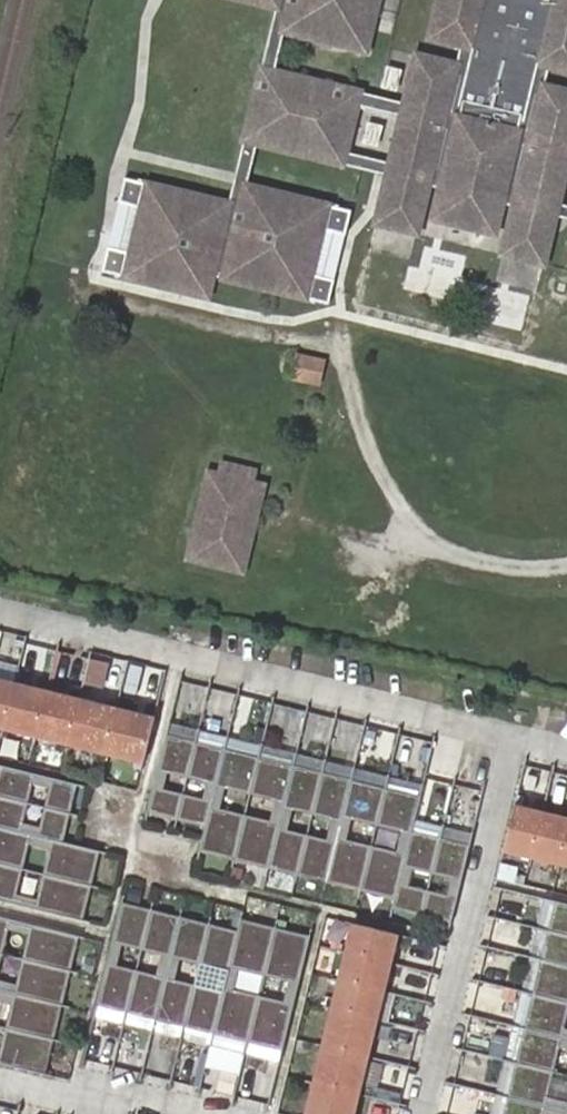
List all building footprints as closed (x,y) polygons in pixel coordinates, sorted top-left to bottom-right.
[(315,233),(322,235),(327,212),(246,194),(259,137),(344,157),(355,111),(402,121),(391,168),(399,169),(396,183),(388,181),(378,227),(418,236),(429,188),(518,208),(507,257),(548,266),(558,220),(550,218),(553,204),(561,206),(566,181),(566,97),(545,92),(550,69),(566,72),(566,0),(440,0),(431,40),(461,47),(456,70),(416,61),(404,109),(272,79),(282,36),(363,54),(368,32),(361,30),(368,0),(227,0),(276,11),(263,65),(242,160),(230,214),(148,195),(143,218),(150,220),(139,269),(132,267),(127,290),(208,308),(213,286),(305,307),(311,284),(304,282),(315,233)] [(487,310),(524,319),(530,294),(493,286),(487,310)] [(318,386),(325,357),(294,350),(287,379),(318,386)] [(237,534),(243,505),(252,506),(256,489),(210,478),(192,557),(238,567),(245,536),(237,534)] [(47,669),(52,653),(34,646),(28,662),(47,669)] [(102,682),(108,661),(92,657),(86,678),(102,682)] [(15,683),(0,680),(0,728),(4,729),(15,683)] [(36,737),(47,691),(15,683),(4,729),(36,737)] [(68,744),(79,699),(47,691),(36,737),(68,744)] [(106,754),(117,708),(79,699),(68,744),(106,754)] [(143,763),(155,717),(117,708),(106,754),(143,763)] [(177,817),(196,742),(166,735),(148,810),(177,817)] [(206,824),(225,749),(196,742),(177,817),(206,824)] [(235,858),(259,757),(225,749),(206,824),(200,849),(235,858)] [(269,866),(293,766),(259,757),(235,858),(269,866)] [(77,784),(0,765),(0,796),(70,813),(77,784)] [(298,873),(322,773),(293,766),(269,866),(298,873)] [(327,880),(351,780),(322,773),(298,873),(327,880)] [(361,889),(386,788),(351,780),(327,880),(361,889)] [(411,831),(420,796),(386,788),(361,889),(395,897),(411,831)] [(70,813),(0,796),(0,827),(63,842),(70,813)] [(532,858),(543,812),(514,805),(503,851),(532,858)] [(566,835),(566,818),(543,812),(532,858),(560,864),(566,835)] [(98,851),(63,842),(0,827),(0,863),(89,885),(98,851)] [(422,914),(440,838),(411,831),(395,897),(393,907),(422,914)] [(452,921),(470,845),(440,838),(422,914),(452,921)] [(89,885),(0,863),(0,900),(81,920),(89,885)] [(556,901),(549,930),(566,935),(566,903),(556,901)] [(122,903),(97,1004),(127,1012),(151,911),(122,903)] [(156,1019),(180,918),(151,911),(127,1012),(156,1019)] [(77,935),(0,916),(0,953),(69,970),(77,935)] [(185,1025),(209,925),(180,918),(156,1019),(185,1025)] [(247,1041),(275,928),(241,919),(238,932),(213,1033),(247,1041)] [(390,963),(398,934),(352,922),(345,952),(390,963)] [(213,1033),(238,932),(209,925),(185,1025),(213,1033)] [(282,1049),(310,936),(275,928),(247,1041),(282,1049)] [(549,930),(542,959),(566,965),(566,935),(549,930)] [(384,991),(390,963),(345,952),(338,980),(384,991)] [(69,970),(0,953),(0,990),(60,1005),(69,970)] [(542,959),(533,994),(566,1002),(566,965),(542,959)] [(377,1019),(384,991),(338,980),(331,1008),(377,1019)] [(60,1005),(0,990),(0,1026),(52,1039),(60,1005)] [(533,994),(525,1028),(566,1038),(566,1002),(533,994)] [(368,1056),(377,1019),(331,1008),(322,1045),(368,1056)] [(52,1039),(0,1026),(0,1063),(44,1074),(52,1039)] [(525,1028),(517,1062),(566,1075),(566,1038),(525,1028)] [(359,1093),(368,1056),(322,1045),(313,1082),(359,1093)] [(517,1062),(508,1097),(566,1111),(566,1075),(517,1062)] [(359,1093),(313,1082),(306,1113),(354,1113),(359,1093)] [(508,1097),(504,1113),(566,1113),(566,1111),(508,1097)]
